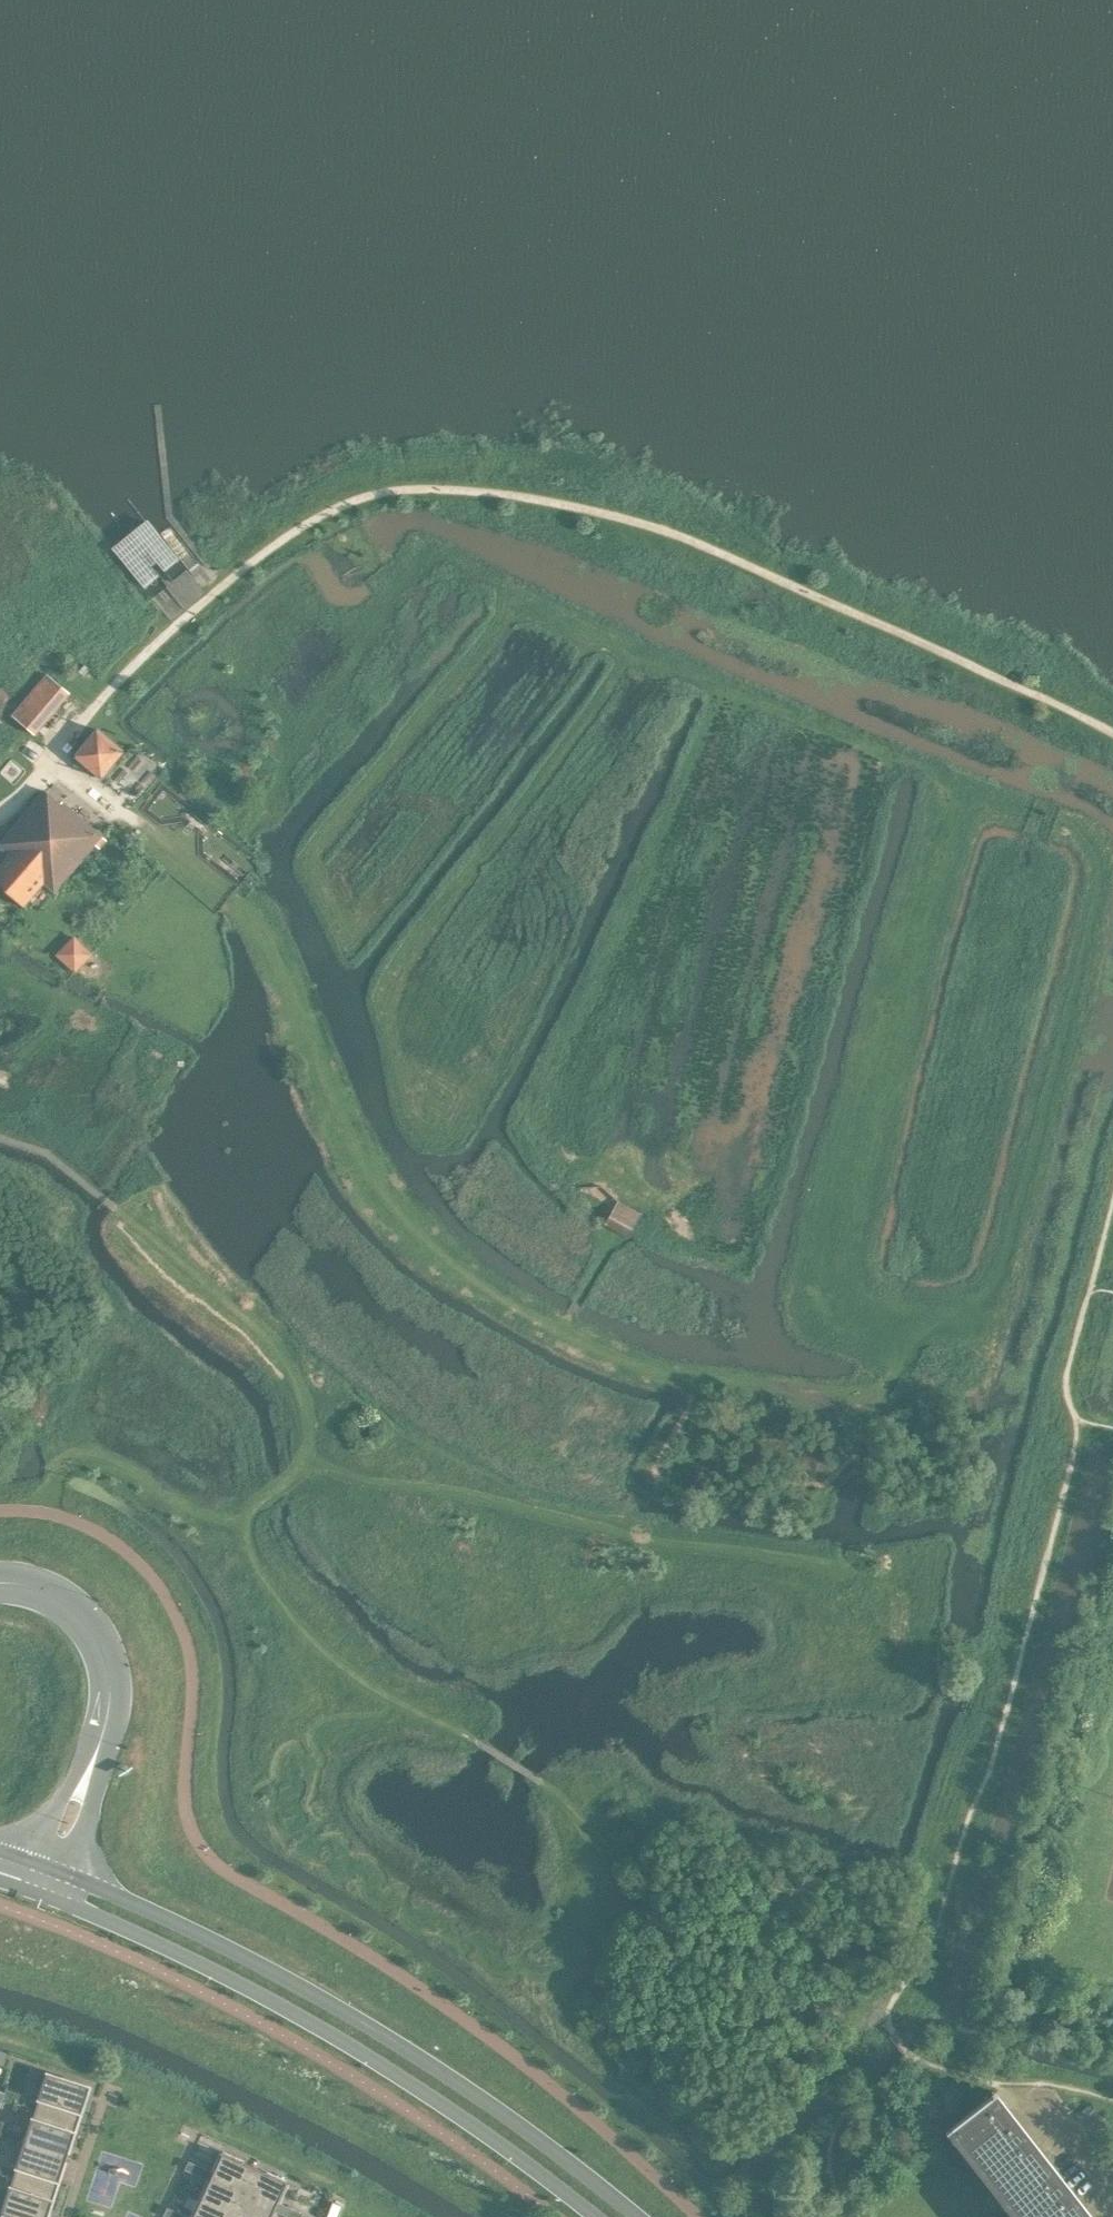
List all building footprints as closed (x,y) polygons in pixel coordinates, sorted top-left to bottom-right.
[(147,520),(112,548),(145,588),(179,558),(147,520)] [(34,734),(69,692),(46,673),(11,715),(34,734)] [(122,750),(99,733),(79,758),(101,776),(122,750)] [(23,906),(43,883),(54,892),(102,835),(62,801),(60,803),(44,790),(0,842),(0,844),(10,852),(0,864),(0,886),(23,906)] [(73,936),(56,955),(73,971),(90,953),(73,936)] [(617,1200),(604,1223),(617,1230),(628,1236),(640,1213),(617,1200)] [(89,2086),(47,2072),(38,2097),(60,2104),(53,2124),(74,2132),(89,2086)] [(989,2096),(950,2127),(1020,2216),(1084,2216),(989,2096)] [(66,2156),(74,2132),(53,2124),(60,2104),(38,2097),(24,2142),(66,2156)] [(58,2180),(66,2156),(24,2142),(19,2140),(11,2166),(16,2167),(9,2186),(31,2193),(37,2173),(58,2180)] [(251,2165),(218,2149),(209,2169),(207,2173),(240,2189),(251,2165)] [(209,2169),(188,2160),(186,2164),(207,2173),(209,2169)] [(207,2173),(186,2164),(184,2168),(205,2178),(207,2173)] [(275,2200),(285,2180),(251,2165),(240,2189),(273,2204),(275,2200)] [(58,2180),(37,2173),(31,2193),(9,2186),(2,2211),(21,2216),(46,2216),(58,2180)] [(240,2189),(207,2173),(205,2178),(196,2196),(229,2212),(240,2189)] [(273,2204),(240,2189),(229,2212),(241,2216),(268,2216),(272,2209),(273,2204)] [(196,2196),(187,2215),(187,2216),(227,2216),(229,2212),(196,2196)] [(296,2209),(275,2200),(273,2204),(294,2214),(296,2209)] [(273,2204),(272,2209),(290,2216),(292,2216),(294,2214),(273,2204)] [(167,2206),(165,2210),(180,2216),(187,2216),(187,2215),(167,2206)]
